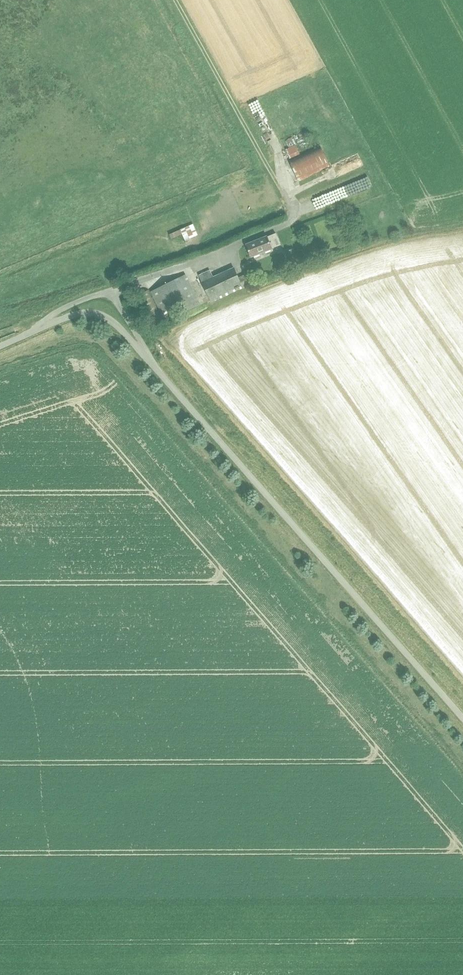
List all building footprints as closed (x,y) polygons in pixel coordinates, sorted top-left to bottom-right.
[(247,104),(251,111),(259,107),(254,99),(247,104)] [(285,145),(292,142),(290,136),(283,139),(285,145)] [(296,145),(286,149),(290,159),(300,155),(296,145)] [(317,148),(289,162),(298,182),(326,168),(330,166),(321,147),(317,148)] [(327,189),(330,199),(369,186),(366,176),(327,189)] [(180,229),(169,234),(171,239),(182,234),(185,241),(197,235),(193,224),(180,229)] [(252,257),(280,245),(275,233),(247,245),(252,257)] [(292,248),(285,250),(291,268),(298,265),(292,248)] [(212,303),(250,285),(245,275),(238,278),(233,268),(213,278),(210,271),(199,276),(212,303)] [(201,305),(186,275),(150,292),(165,320),(186,309),(187,312),(201,305)] [(139,295),(156,328),(165,323),(148,291),(139,295)]
